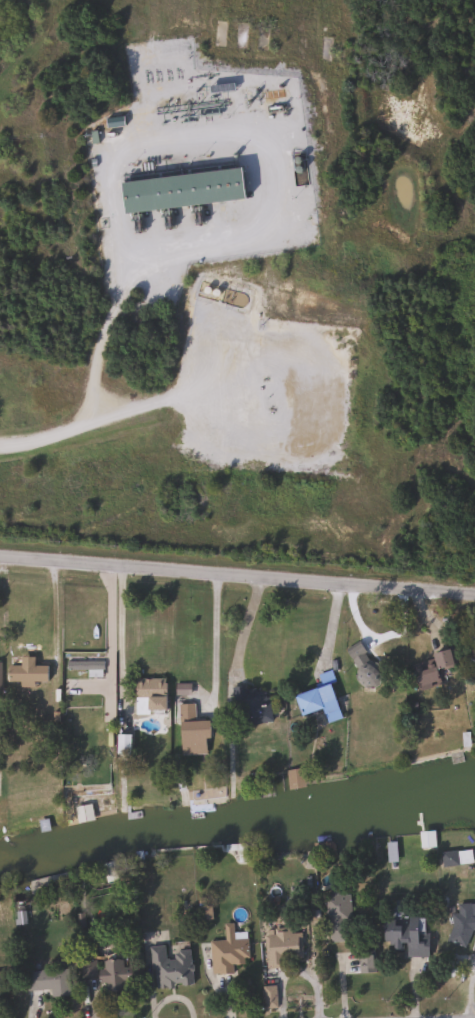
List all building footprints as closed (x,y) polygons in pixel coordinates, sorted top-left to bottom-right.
[(243,199),(122,211),(119,180),(239,168),(243,199)] [(346,649),(359,643),(375,675),(361,681),(346,649)] [(438,684),(417,690),(411,670),(433,664),(430,653),(448,648),(452,665),(434,669),(438,684)] [(5,665),(13,665),(13,657),(28,657),(28,665),(45,665),(45,683),(6,683),(5,665)] [(321,708),(299,714),(294,694),(321,686),(318,676),(326,673),(340,719),(325,723),(321,708)] [(134,679),(164,679),(164,712),(134,712),(134,679)] [(270,721),(236,726),(231,688),(264,684),(270,721)] [(179,754),(177,704),(193,703),(194,720),(207,720),(208,754),(179,754)] [(286,788),(285,770),(301,769),(302,787),(286,788)] [(419,832),(432,832),(432,846),(419,846),(419,832)] [(441,864),(441,852),(469,852),(469,864),(441,864)] [(100,864),(122,858),(127,876),(105,882),(100,864)] [(348,895),(350,941),(326,942),(324,896),(348,895)] [(449,914),(457,914),(457,904),(471,904),(471,944),(449,944),(449,914)] [(405,956),(405,945),(382,944),(383,911),(426,913),(425,957),(405,956)] [(232,973),(210,974),(209,941),(223,940),(222,924),(231,923),(232,933),(245,933),(246,964),(231,964),(232,973)] [(280,954),(280,967),(265,967),(265,931),(296,931),(296,954),(280,954)] [(151,987),(150,947),(164,946),(164,950),(189,950),(190,986),(151,987)] [(95,977),(79,977),(78,960),(125,960),(125,991),(96,991),(95,977)] [(25,971),(67,970),(68,996),(49,996),(49,989),(25,990),(25,971)] [(274,1008),(262,1008),(262,986),(274,986),(274,1008)]
